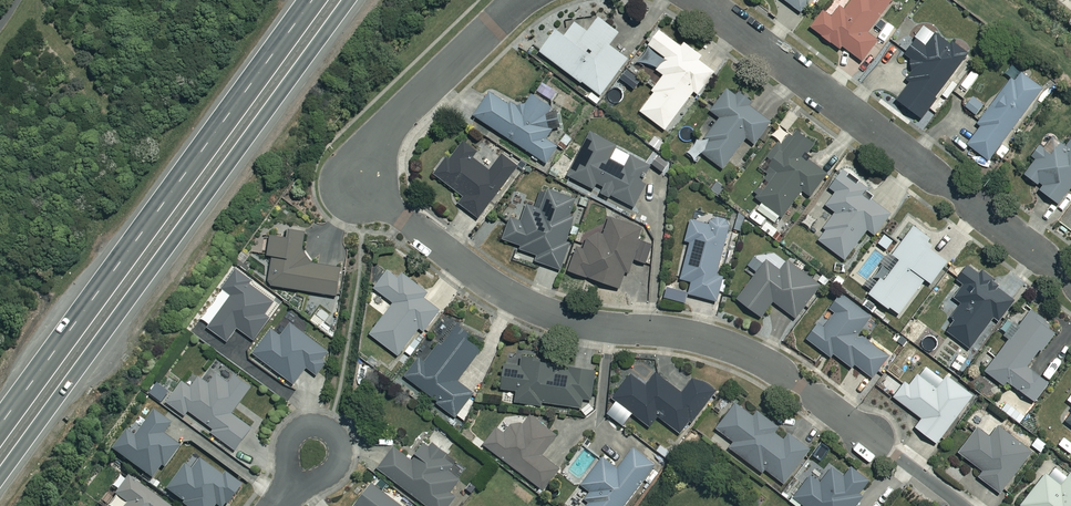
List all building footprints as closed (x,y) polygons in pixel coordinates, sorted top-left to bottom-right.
[(803,13),(813,0),(785,0),(803,13)] [(894,0),(856,0),(847,11),(843,8),(834,19),(826,12),(813,29),(842,50),(844,47),(865,62),(881,40),(871,33),(895,1),(894,0)] [(623,34),(602,20),(592,34),(579,25),(569,39),(559,32),(543,54),(604,97),(631,60),(613,48),(623,34)] [(968,57),(927,29),(908,57),(913,61),(919,74),(900,101),(925,118),(968,57)] [(683,48),(663,32),(642,59),(666,78),(654,93),(657,95),(643,113),(667,131),(697,94),(700,96),(717,74),(701,61),(704,57),(687,44),(683,48)] [(643,80),(629,70),(621,80),(634,91),(643,80)] [(1045,91),(1020,72),(980,125),(983,128),(970,146),(992,162),(1045,91)] [(561,94),(545,84),(540,93),(555,103),(561,94)] [(756,106),(732,88),(713,112),(723,120),(704,144),(702,142),(691,155),(699,161),(704,154),(725,170),(748,139),(758,145),(773,125),(753,109),(756,106)] [(524,112),(493,92),(476,117),(548,164),(559,148),(548,141),(554,133),(548,118),(554,108),(535,96),(524,112)] [(1069,103),(1060,97),(1052,108),(1061,114),(1069,103)] [(817,144),(797,130),(785,146),(781,143),(764,168),(774,175),(757,199),(785,218),(804,191),(814,198),(830,175),(806,159),(817,144)] [(620,147),(593,133),(571,178),(596,191),(599,184),(607,188),(605,193),(636,208),(647,187),(642,185),(651,167),(624,153),(618,164),(612,162),(620,147)] [(1069,149),(1056,139),(1046,151),(1043,148),(1035,158),(1039,161),(1027,176),(1044,189),(1042,191),(1061,205),(1070,192),(1070,146),(1069,149)] [(479,153),(466,143),(452,161),(449,159),(436,176),(465,198),(460,204),(480,220),(520,168),(504,156),(491,172),(474,159),(479,153)] [(872,192),(846,173),(833,190),(838,194),(829,207),(838,214),(818,240),(848,262),(871,231),(877,236),(893,215),(868,197),(872,192)] [(585,204),(545,188),(537,208),(529,207),(523,223),(514,219),(504,243),(540,258),(538,262),(563,272),(574,246),(568,243),(585,204)] [(734,222),(716,218),(714,227),(693,222),(688,243),(693,244),(683,280),(694,283),(691,296),(719,303),(729,262),(724,260),(734,222)] [(644,230),(612,220),(605,239),(592,235),(586,253),(579,251),(571,273),(622,290),(633,259),(648,265),(654,246),(640,241),(644,230)] [(937,243),(917,228),(895,256),(903,263),(888,283),(884,280),(872,296),(900,317),(928,281),(934,286),(950,264),(932,250),(937,243)] [(314,233),(293,230),(291,241),(274,238),(271,257),(276,258),(271,286),(339,297),(344,269),(309,264),(314,233)] [(782,273),(760,257),(749,272),(757,278),(740,301),(764,319),(776,303),(798,320),(823,287),(790,263),(782,273)] [(960,282),(966,286),(957,299),(963,304),(953,319),(957,322),(949,333),(973,351),(999,316),(1001,318),(1015,299),(971,267),(960,282)] [(278,302),(237,270),(224,288),(226,290),(201,322),(228,343),(239,329),(255,341),(271,321),(266,318),(278,302)] [(402,281),(390,272),(377,290),(396,304),(373,336),(401,357),(422,328),(427,332),(442,312),(425,299),(430,294),(406,276),(402,281)] [(874,318),(843,296),(832,311),(837,315),(827,329),(821,325),(809,342),(832,359),(835,355),(854,369),(856,365),(876,380),(892,358),(862,336),(874,318)] [(1034,311),(1022,328),(1013,322),(1005,335),(1012,340),(988,374),(1009,388),(1011,384),(1038,403),(1052,384),(1030,369),(1045,346),(1063,358),(1070,347),(1070,326),(1068,324),(1061,334),(1047,325),(1049,322),(1034,311)] [(331,353),(293,324),(283,338),(274,331),(255,355),(296,385),(308,368),(319,376),(325,368),(328,356),(331,353)] [(486,348),(457,326),(428,364),(421,359),(407,377),(453,413),(445,423),(457,432),(478,405),(471,400),(475,395),(459,382),(486,348)] [(970,362),(961,355),(953,367),(962,373),(970,362)] [(914,372),(898,360),(889,373),(906,384),(914,372)] [(567,367),(524,363),(524,369),(507,367),(505,391),(519,393),(517,402),(588,410),(593,372),(566,370),(567,367)] [(649,387),(633,376),(615,400),(624,407),(618,414),(628,421),(633,414),(652,428),(660,418),(682,434),(693,420),(695,422),(717,393),(696,378),(684,395),(658,375),(649,387)] [(232,385),(219,376),(212,386),(202,379),(194,389),(185,382),(169,403),(187,417),(191,412),(216,431),(214,434),(239,452),(255,430),(234,414),(254,388),(238,376),(232,385)] [(940,390),(920,376),(912,387),(907,383),(896,399),(925,420),(918,429),(940,445),(975,396),(949,377),(940,390)] [(171,392),(158,385),(152,396),(165,403),(171,392)] [(757,419),(738,405),(719,431),(736,444),(732,449),(765,474),(767,470),(787,485),(813,450),(792,435),(787,442),(776,434),(782,427),(762,412),(757,419)] [(173,425),(155,412),(136,438),(127,432),(113,451),(153,479),(164,465),(167,467),(180,448),(165,436),(173,425)] [(559,436),(534,416),(526,426),(517,426),(509,436),(499,429),(486,445),(545,490),(561,470),(544,456),(559,436)] [(1035,453),(1001,428),(993,439),(980,429),(961,454),(985,473),(981,478),(1003,495),(1035,453)] [(430,441),(414,463),(396,449),(380,470),(428,505),(452,505),(461,494),(456,490),(462,482),(442,466),(450,456),(430,441)] [(635,450),(618,473),(602,462),(584,487),(593,493),(587,501),(592,504),(590,505),(629,505),(658,466),(635,450)] [(202,462),(193,473),(187,467),(168,491),(187,505),(217,505),(218,505),(219,505),(230,505),(244,488),(227,475),(224,479),(202,462)] [(835,469),(823,484),(813,477),(796,499),(806,505),(858,505),(865,497),(862,495),(871,482),(854,469),(847,479),(835,469)] [(1064,486),(1048,474),(1024,505),(1070,505),(1070,477),(1064,486)] [(132,479),(112,505),(168,505),(132,479)] [(374,485),(358,505),(401,505),(374,485)]
